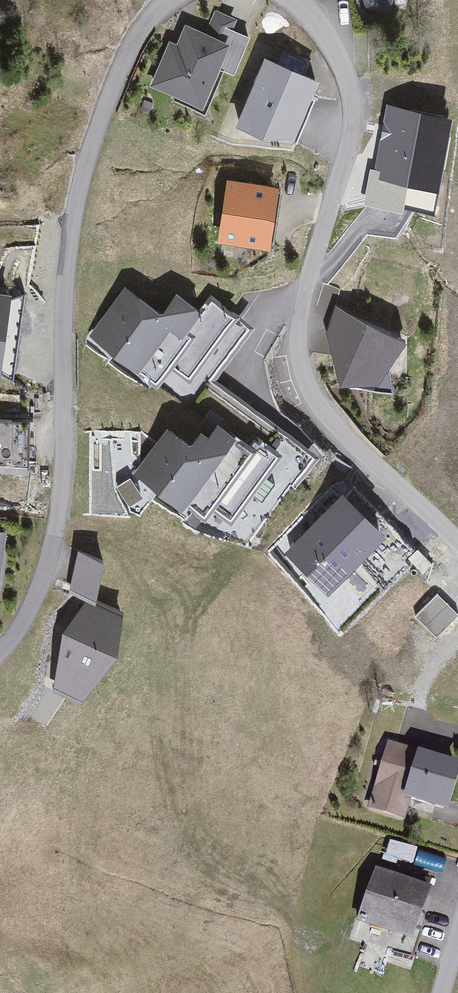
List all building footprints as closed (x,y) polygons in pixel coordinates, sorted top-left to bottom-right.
[(232,49),(180,26),(156,79),(208,102),(232,49)] [(314,76),(266,57),(240,121),(263,130),(293,131),(314,76)] [(287,189),(233,184),(228,240),(282,245),(287,189)] [(126,288),(94,334),(157,377),(169,360),(190,374),(232,314),(210,299),(202,311),(175,292),(161,313),(126,288)] [(400,333),(339,310),(331,332),(342,378),(378,374),(400,333)] [(188,444),(167,429),(137,471),(183,503),(187,498),(205,511),(212,501),(231,514),(274,456),(253,440),(247,448),(206,419),(188,444)] [(25,460),(25,424),(0,424),(0,460),(25,460)] [(379,531),(342,496),(291,551),(327,585),(379,531)] [(103,559),(77,548),(68,591),(94,602),(103,559)] [(416,614),(438,635),(457,615),(457,611),(439,591),(416,614)] [(120,616),(83,601),(64,629),(55,671),(83,682),(107,647),(113,650),(120,616)] [(385,741),(365,807),(404,818),(409,800),(448,812),(457,778),(457,764),(385,741)] [(415,937),(430,889),(374,872),(359,920),(415,937)]
